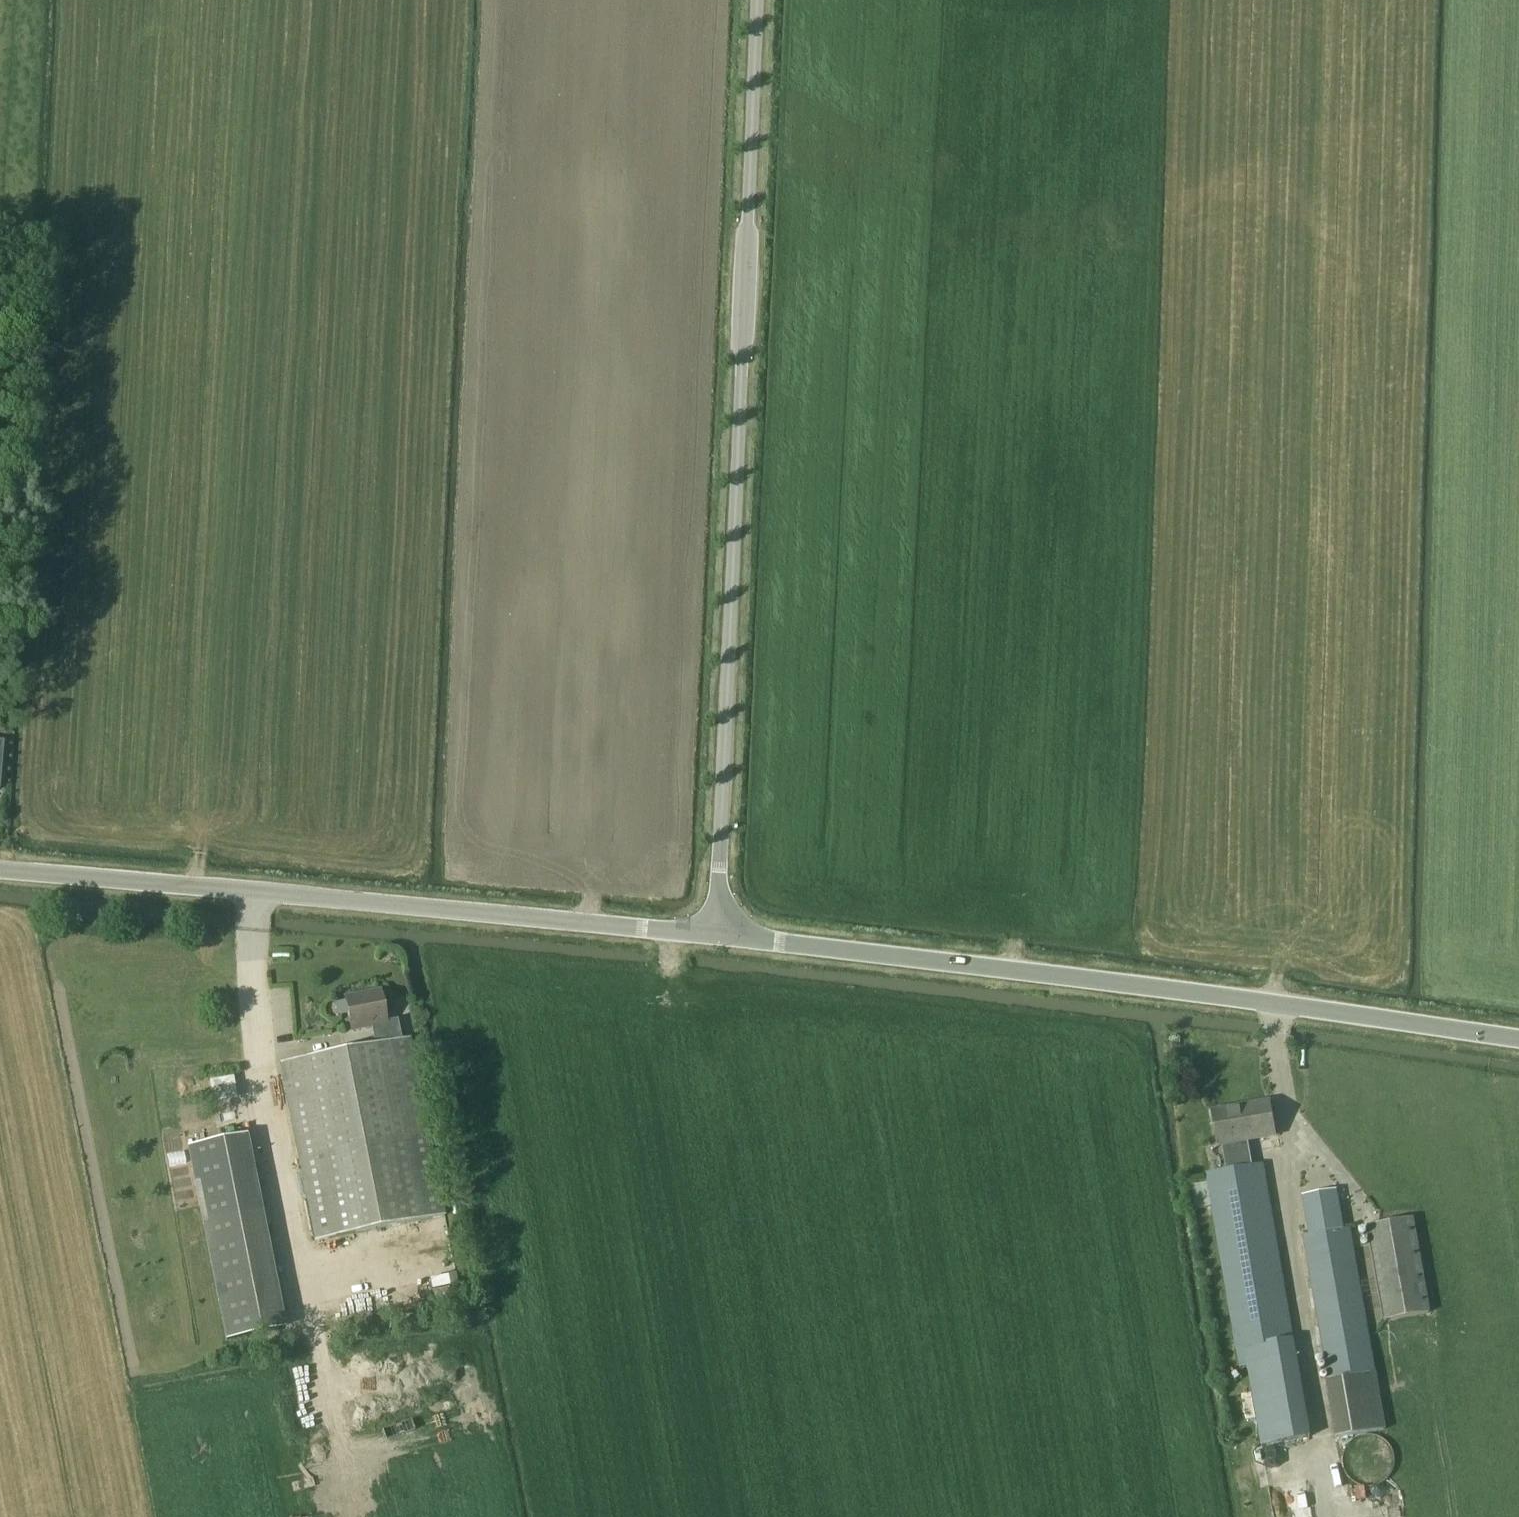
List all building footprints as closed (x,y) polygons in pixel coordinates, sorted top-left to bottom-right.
[(411,1037),(390,1042),(389,1042),(385,1023),(387,1023),(381,992),(346,999),(352,1030),(372,1026),(375,1045),(280,1064),(314,1241),(315,1241),(317,1250),(346,1244),(344,1236),(446,1216),(437,1170),(411,1037)] [(210,1102),(234,1099),(232,1077),(208,1080),(210,1102)] [(1277,1136),(1271,1102),(1215,1112),(1221,1145),(1222,1145),(1226,1170),(1206,1174),(1207,1182),(1191,1185),(1196,1210),(1211,1207),(1236,1350),(1237,1350),(1240,1367),(1247,1366),(1252,1393),(1242,1395),(1246,1420),(1257,1418),(1261,1444),(1310,1436),(1296,1355),(1259,1361),(1256,1346),(1293,1340),(1263,1164),(1253,1166),(1248,1141),(1277,1136)] [(281,1327),(247,1135),(186,1145),(220,1337),(281,1327)] [(1430,1312),(1413,1217),(1367,1225),(1383,1320),(1430,1312)] [(1375,1371),(1350,1228),(1303,1237),(1328,1380),(1325,1381),(1335,1438),(1386,1429),(1376,1371),(1375,1371)] [(388,1367),(362,1366),(361,1398),(387,1398),(388,1367)] [(1369,1486),(1373,1485),(1378,1484),(1380,1483),(1382,1482),(1384,1481),(1387,1478),(1389,1476),(1390,1474),(1391,1472),(1392,1470),(1393,1468),(1394,1466),(1394,1464),(1394,1461),(1394,1459),(1394,1457),(1394,1455),(1393,1452),(1392,1450),(1391,1448),(1390,1446),(1389,1445),(1388,1443),(1386,1441),(1383,1438),(1381,1437),(1379,1436),(1377,1436),(1375,1435),(1370,1434),(1368,1434),(1363,1435),(1361,1435),(1359,1436),(1357,1437),(1355,1438),(1353,1439),(1352,1440),(1350,1442),(1348,1444),(1347,1445),(1346,1447),(1345,1449),(1344,1451),(1343,1454),(1343,1456),(1343,1458),(1343,1460),(1343,1462),(1343,1465),(1343,1467),(1344,1469),(1345,1471),(1346,1473),(1347,1475),(1350,1479),(1352,1480),(1354,1481),(1356,1483),(1358,1484),(1360,1484),(1362,1485),(1367,1486),(1369,1486)]
